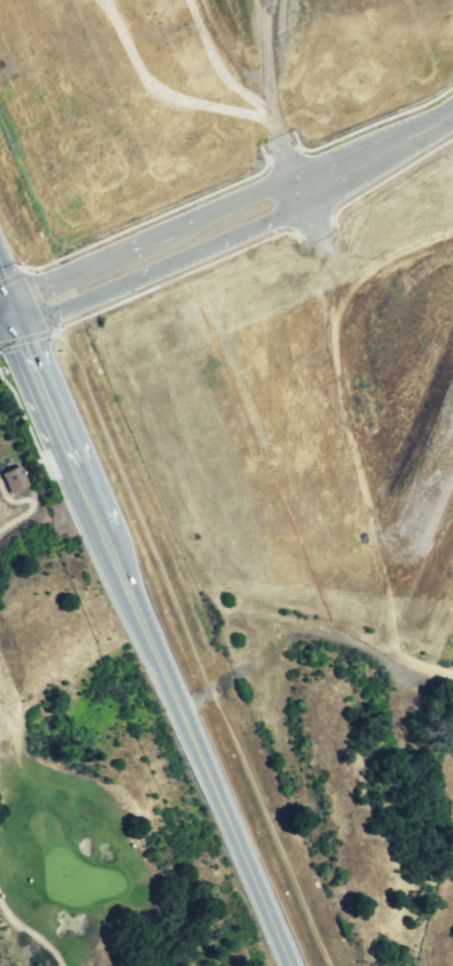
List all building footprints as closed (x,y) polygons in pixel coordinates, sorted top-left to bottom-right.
[(1,474),(17,467),(26,487),(10,495),(1,474)]
